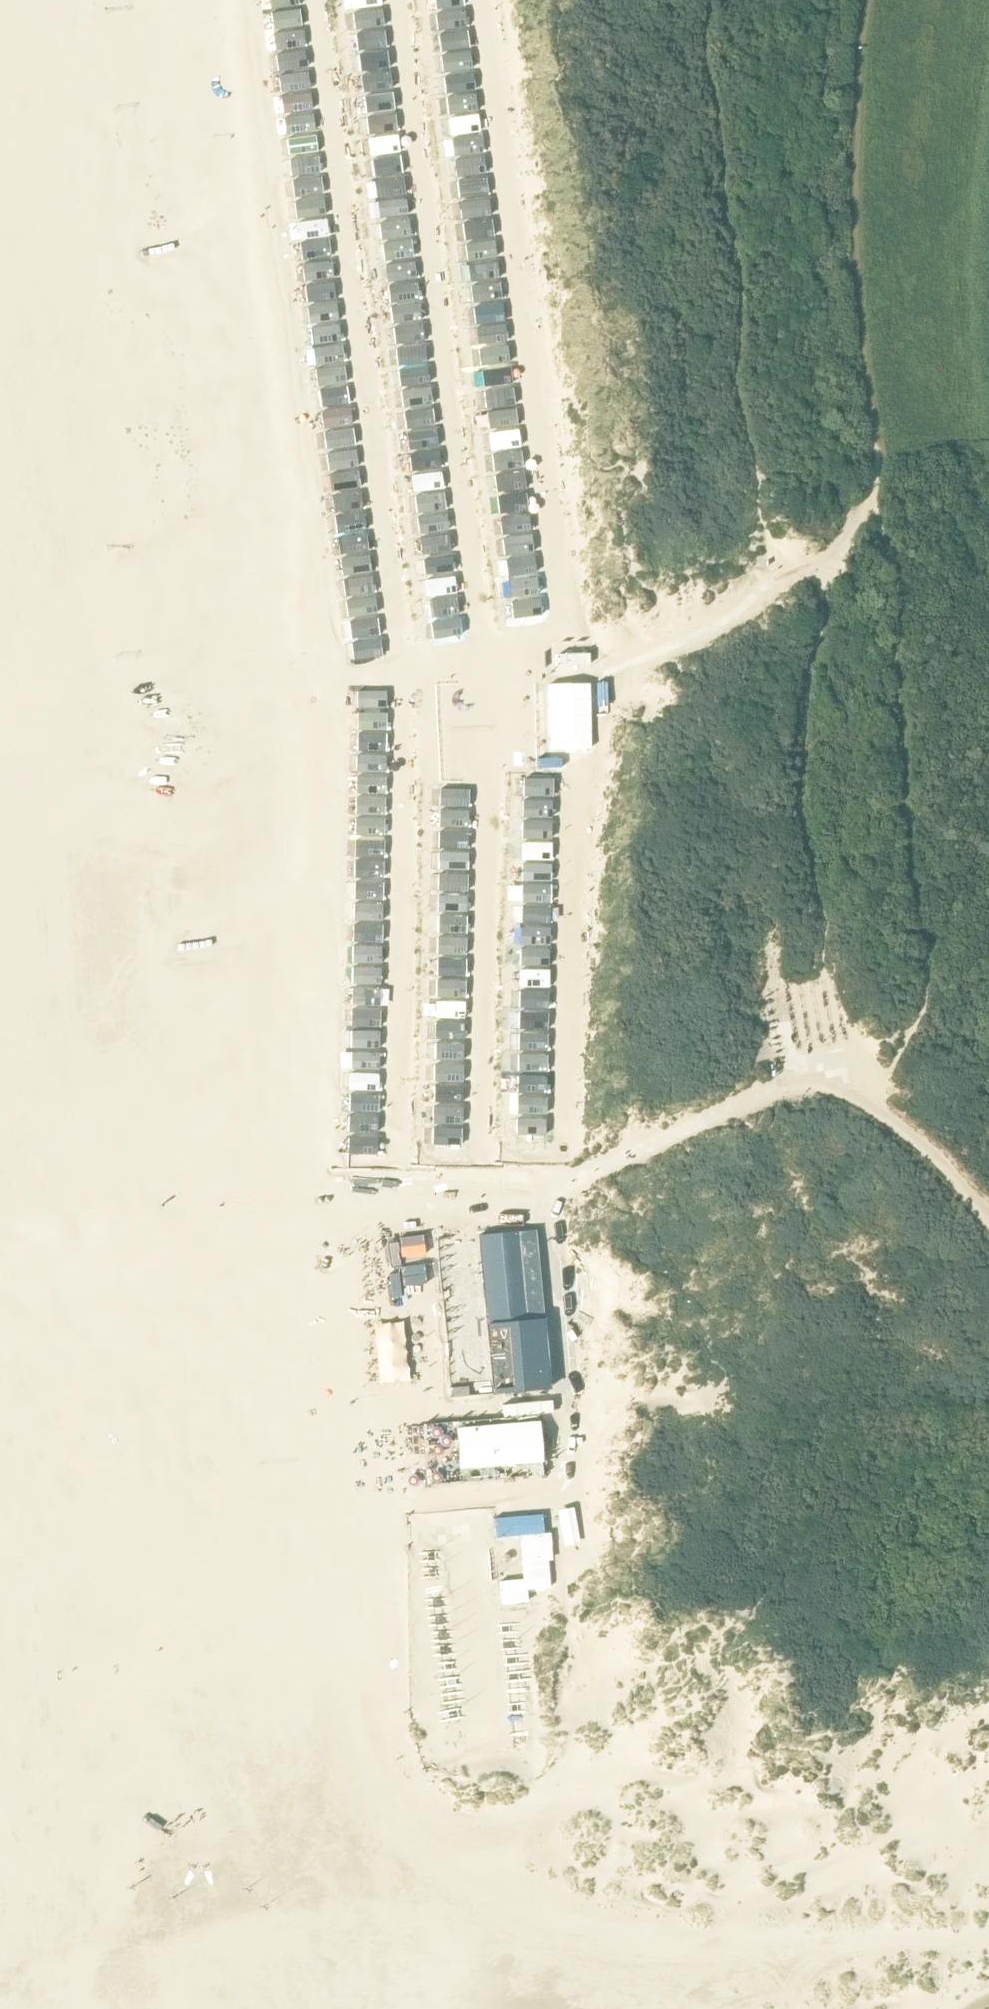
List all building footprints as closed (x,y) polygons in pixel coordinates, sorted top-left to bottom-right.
[(449,135),(450,135),(452,156),(479,154),(464,0),(435,0),(436,9),(449,135)] [(298,8),(271,10),(273,26),(300,23),(298,8)] [(359,49),(369,49),(369,59),(363,59),(363,68),(385,68),(385,30),(369,30),(369,37),(359,38),(359,49)] [(369,131),(394,131),(394,113),(368,113),(369,131)] [(371,136),(372,153),(399,150),(398,133),(371,136)] [(418,319),(406,197),(379,200),(391,322),(418,319)] [(303,231),(304,254),(325,254),(325,230),(303,231)] [(431,401),(429,401),(421,322),(394,325),(404,430),(423,428),(425,443),(435,442),(431,401)] [(497,493),(497,492),(510,619),(538,616),(519,430),(491,433),(497,493)] [(423,554),(431,618),(430,618),(432,640),(461,636),(453,573),(452,573),(447,533),(421,536),(423,554)] [(375,609),(366,609),(367,621),(350,622),(353,657),(379,655),(375,609)] [(589,664),(588,639),(556,640),(556,665),(589,664)] [(552,747),(592,746),(591,681),(551,681),(552,747)] [(378,1047),(384,689),(356,689),(355,753),(348,753),(348,768),(354,768),(349,1050),(339,1050),(339,1066),(349,1066),(347,1150),(375,1151),(377,1047),(378,1047)] [(544,1133),(552,776),(522,775),(514,1132),(544,1133)] [(463,1016),(466,786),(436,786),(434,957),(426,957),(426,973),(433,973),(431,1143),(460,1143),(462,1016),(463,1016)] [(487,1323),(542,1319),(534,1229),(479,1233),(487,1323)] [(547,1378),(544,1354),(535,1355),(537,1379),(495,1382),(495,1392),(544,1388),(543,1378),(547,1378)] [(453,1395),(453,1405),(484,1407),(484,1397),(453,1395)] [(551,1412),(550,1400),(502,1405),(503,1416),(551,1412)] [(456,1428),(459,1467),(541,1461),(537,1422),(456,1428)] [(444,1429),(446,1468),(457,1467),(455,1429),(444,1429)] [(562,1547),(580,1544),(575,1506),(556,1509),(562,1547)] [(542,1513),(493,1517),(494,1527),(495,1537),(520,1535),(523,1579),(499,1581),(501,1604),(526,1601),(527,1601),(526,1588),(548,1587),(545,1558),(551,1557),(549,1533),(543,1533),(543,1524),(542,1513)]
